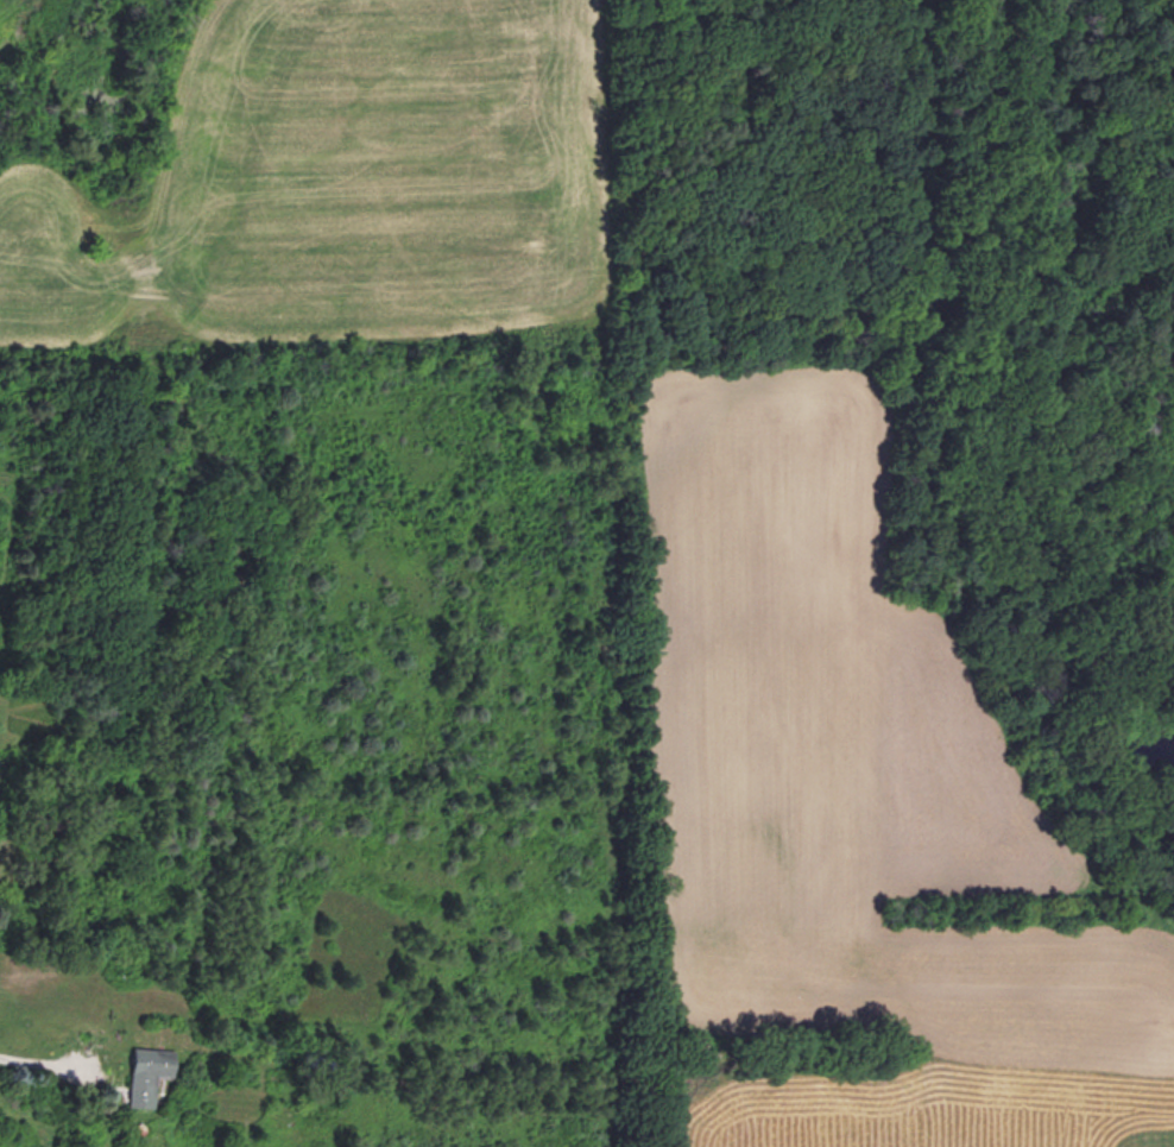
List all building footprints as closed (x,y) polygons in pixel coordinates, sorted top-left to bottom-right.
[(176,1049),(132,1046),(129,1106),(154,1107),(156,1074),(175,1075),(176,1049)]
